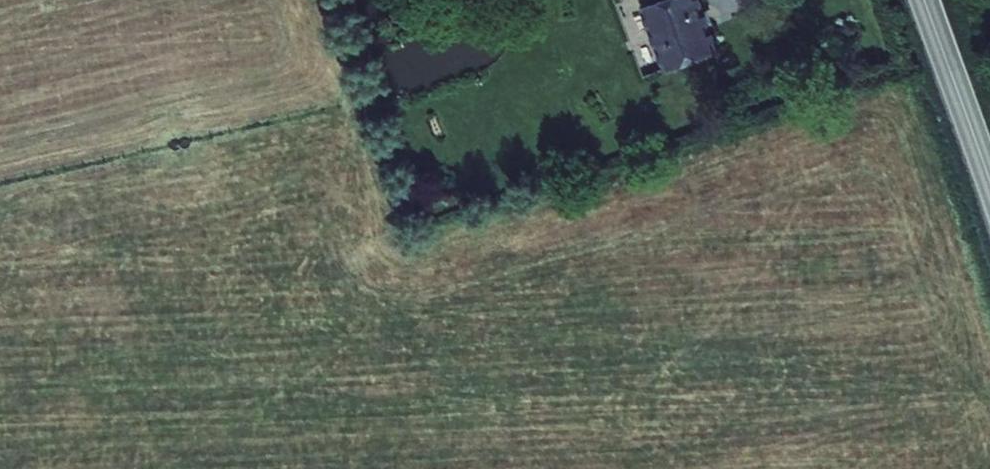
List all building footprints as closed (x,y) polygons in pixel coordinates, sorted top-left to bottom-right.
[(645,10),(671,79),(719,60),(694,0),(674,0),(645,10)]
